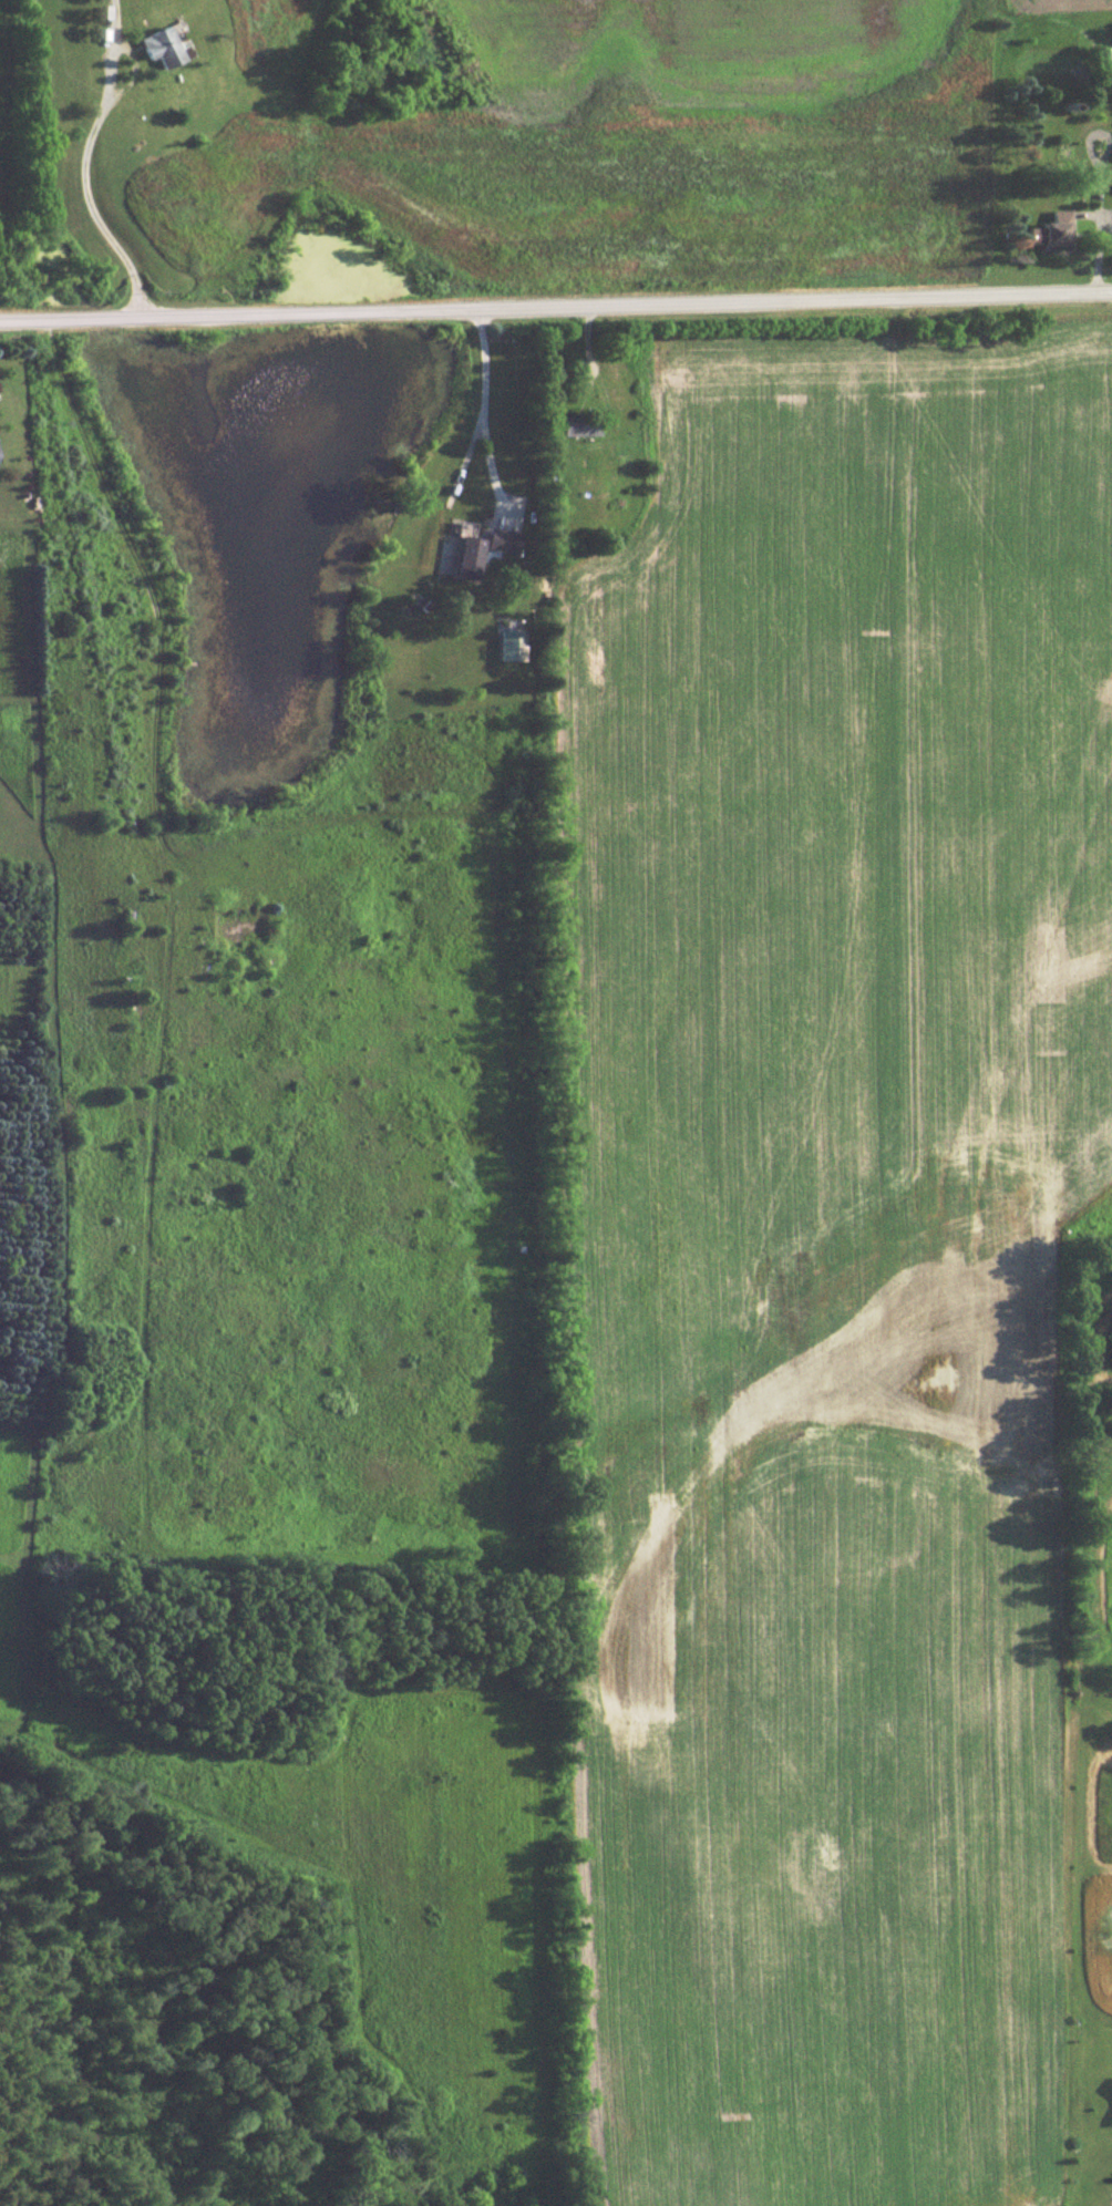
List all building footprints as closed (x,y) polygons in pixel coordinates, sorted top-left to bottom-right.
[(140,36),(150,58),(158,55),(164,67),(194,55),(186,36),(178,40),(171,23),(140,36)] [(1028,243),(1045,243),(1045,247),(1072,246),(1071,209),(1052,209),(1052,223),(1028,224),(1028,243)] [(599,434),(598,415),(560,416),(561,435),(599,434)] [(477,577),(482,536),(473,535),(474,521),(458,520),(452,574),(477,577)] [(485,547),(516,552),(519,531),(488,526),(485,547)] [(524,659),(523,628),(499,628),(500,660),(524,659)]
